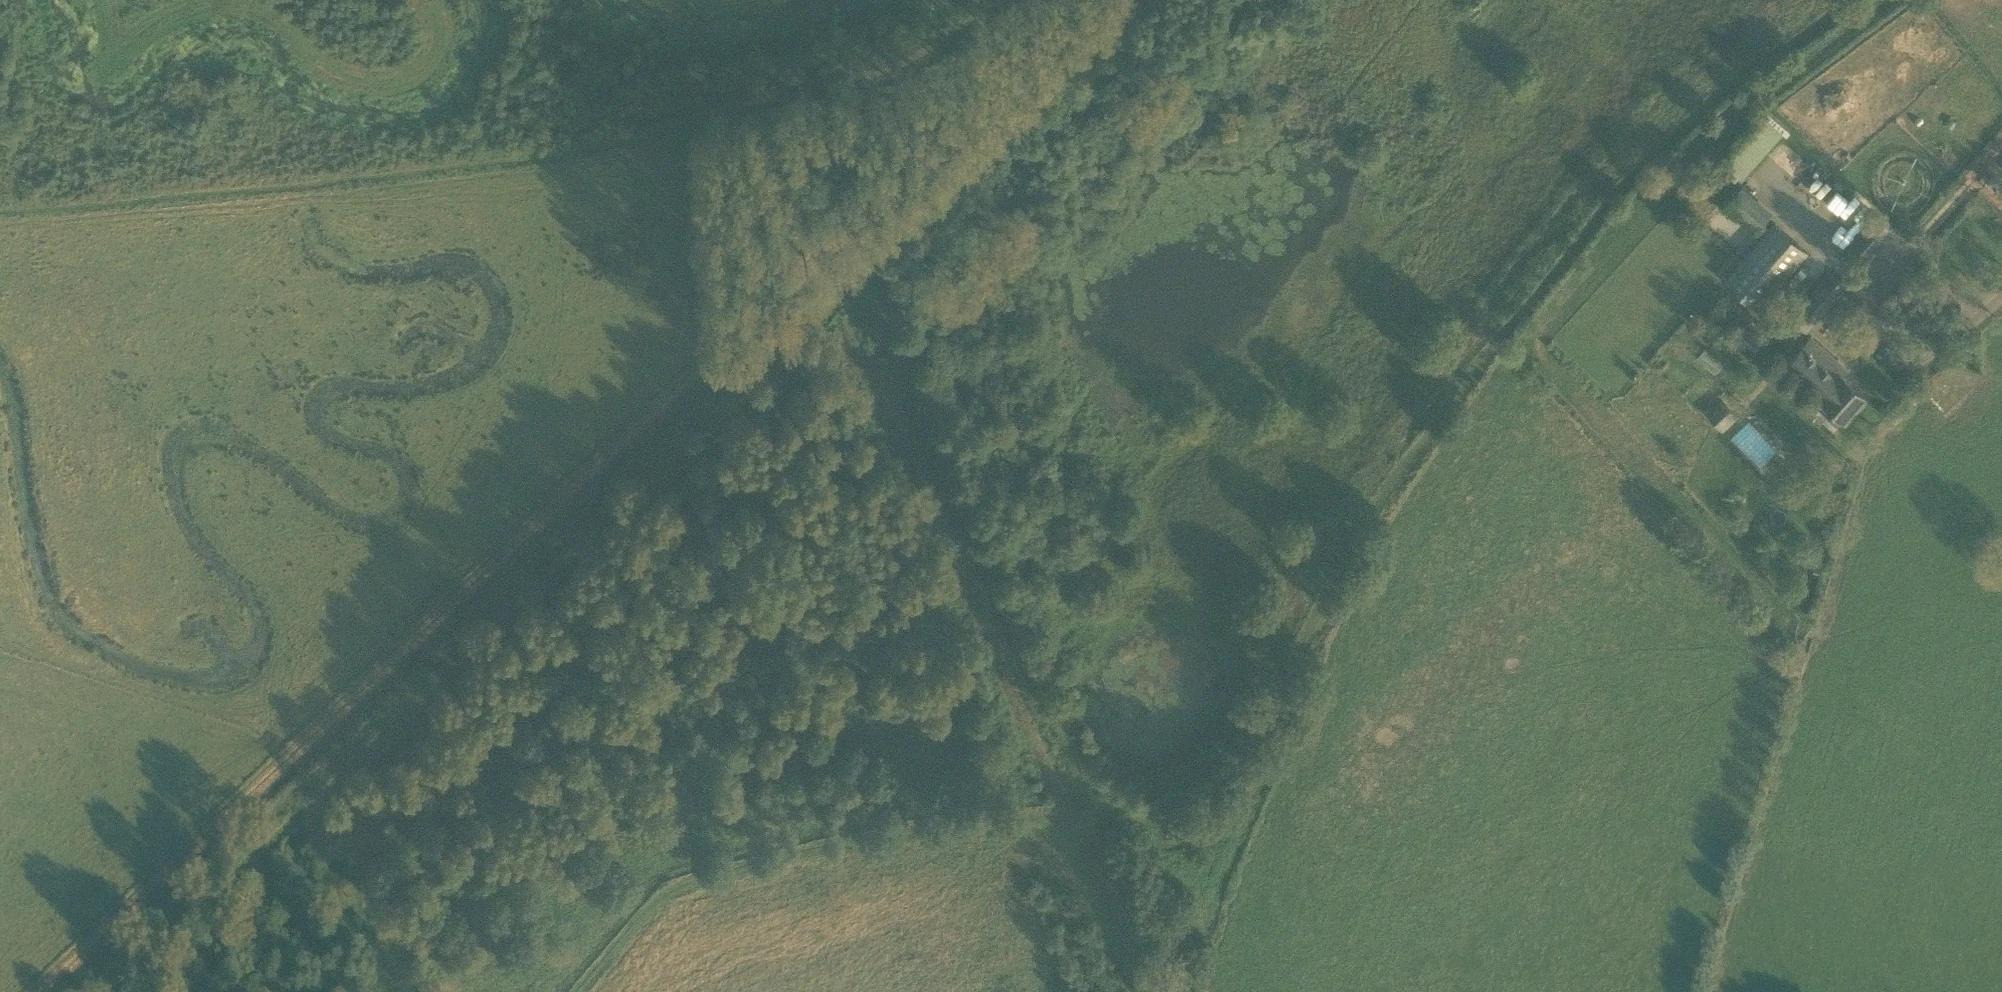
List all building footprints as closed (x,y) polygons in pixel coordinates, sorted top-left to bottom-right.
[(1755,232),(1772,212),(1742,186),(1724,206),(1755,232)] [(1867,262),(1895,230),(1875,213),(1848,245),(1867,262)] [(1758,309),(1809,251),(1774,221),(1724,279),(1758,309)] [(1806,329),(1845,284),(1830,271),(1791,316),(1806,329)] [(1840,377),(1804,344),(1786,364),(1821,396),(1818,399),(1843,421),(1867,396),(1843,374),(1840,377)] [(1760,468),(1778,451),(1748,419),(1730,437),(1760,468)]
